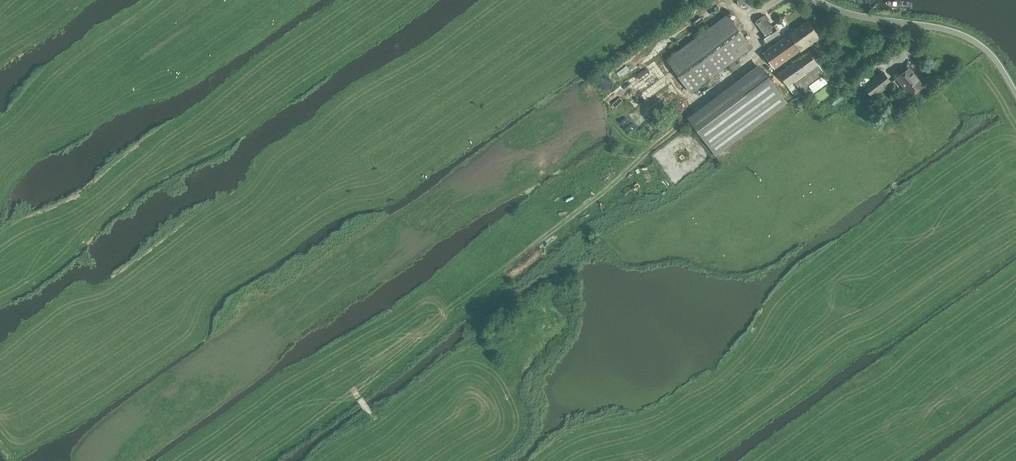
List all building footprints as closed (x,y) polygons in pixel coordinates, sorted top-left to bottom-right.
[(727,14),(670,57),(666,60),(691,93),(695,90),(752,47),(727,14)] [(773,26),(765,14),(755,21),(764,33),(761,35),(767,43),(781,33),(775,24),(773,26)] [(802,51),(820,38),(807,19),(789,33),(764,52),(776,69),(801,50),(802,51)] [(809,51),(778,73),(788,86),(794,82),(801,91),(809,85),(822,76),(825,73),(809,51)] [(910,97),(924,86),(909,68),(896,78),(910,97)] [(718,156),(788,102),(762,69),(692,122),(718,156)] [(873,99),(893,83),(883,71),(863,86),(873,99)] [(822,76),(809,85),(814,92),(827,83),(822,76)]
